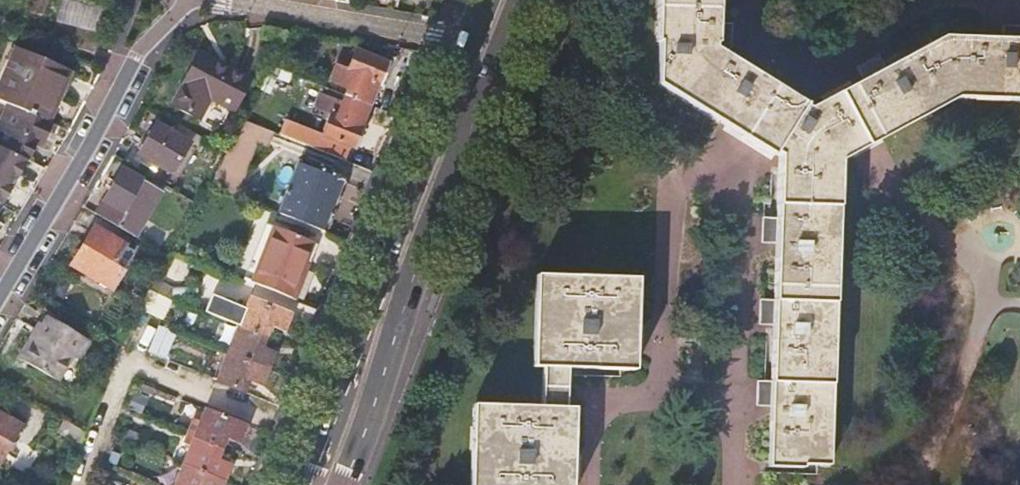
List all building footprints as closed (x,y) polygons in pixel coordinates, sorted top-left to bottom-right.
[(89,0),(37,0),(34,13),(97,29),(104,4),(89,0)] [(657,84),(779,160),(778,194),(774,316),(770,437),(769,464),(804,465),(804,462),(829,462),(840,161),(950,100),(1019,103),(1019,41),(1001,40),(941,37),(904,57),(830,98),(811,108),(762,78),(717,50),(717,30),(718,0),(659,0),(657,84)] [(48,124),(68,73),(14,50),(0,85),(0,102),(9,106),(48,124)] [(390,64),(357,50),(348,70),(337,66),(331,82),(349,89),(343,102),(323,95),(317,111),(331,116),(324,135),(357,148),(365,127),(364,124),(379,86),(383,84),(390,64)] [(248,77),(199,52),(168,102),(198,119),(210,97),(232,108),(248,77)] [(9,106),(0,125),(0,149),(26,162),(26,163),(35,144),(40,146),(50,125),(48,124),(9,106)] [(245,120),(211,184),(239,195),(258,143),(270,147),(275,131),(245,120)] [(157,123),(139,152),(172,172),(189,142),(157,123)] [(2,202),(4,202),(11,190),(9,190),(26,162),(0,149),(0,205),(2,202)] [(311,165),(291,215),(325,228),(334,205),(336,206),(347,179),(311,165)] [(122,170),(95,215),(135,237),(161,192),(122,170)] [(270,222),(250,280),(295,297),(311,254),(306,252),(312,238),(270,222)] [(92,228),(71,265),(110,287),(131,251),(92,228)] [(306,252),(311,254),(317,240),(312,238),(306,252)] [(541,275),(537,368),(542,368),(541,406),(479,404),(476,484),(567,484),(568,450),(570,406),(565,406),(567,368),(630,371),(631,324),(633,278),(541,275)] [(291,312),(250,297),(217,380),(244,390),(249,377),(262,383),(274,352),(262,347),(271,323),(284,328),(291,312)] [(27,340),(17,358),(56,379),(70,354),(78,358),(88,339),(46,317),(32,343),(27,340)] [(160,323),(149,349),(165,356),(176,330),(160,323)] [(206,408),(175,484),(222,484),(231,463),(217,457),(226,435),(240,441),(247,423),(206,408)] [(20,425),(0,413),(0,460),(20,425)]
